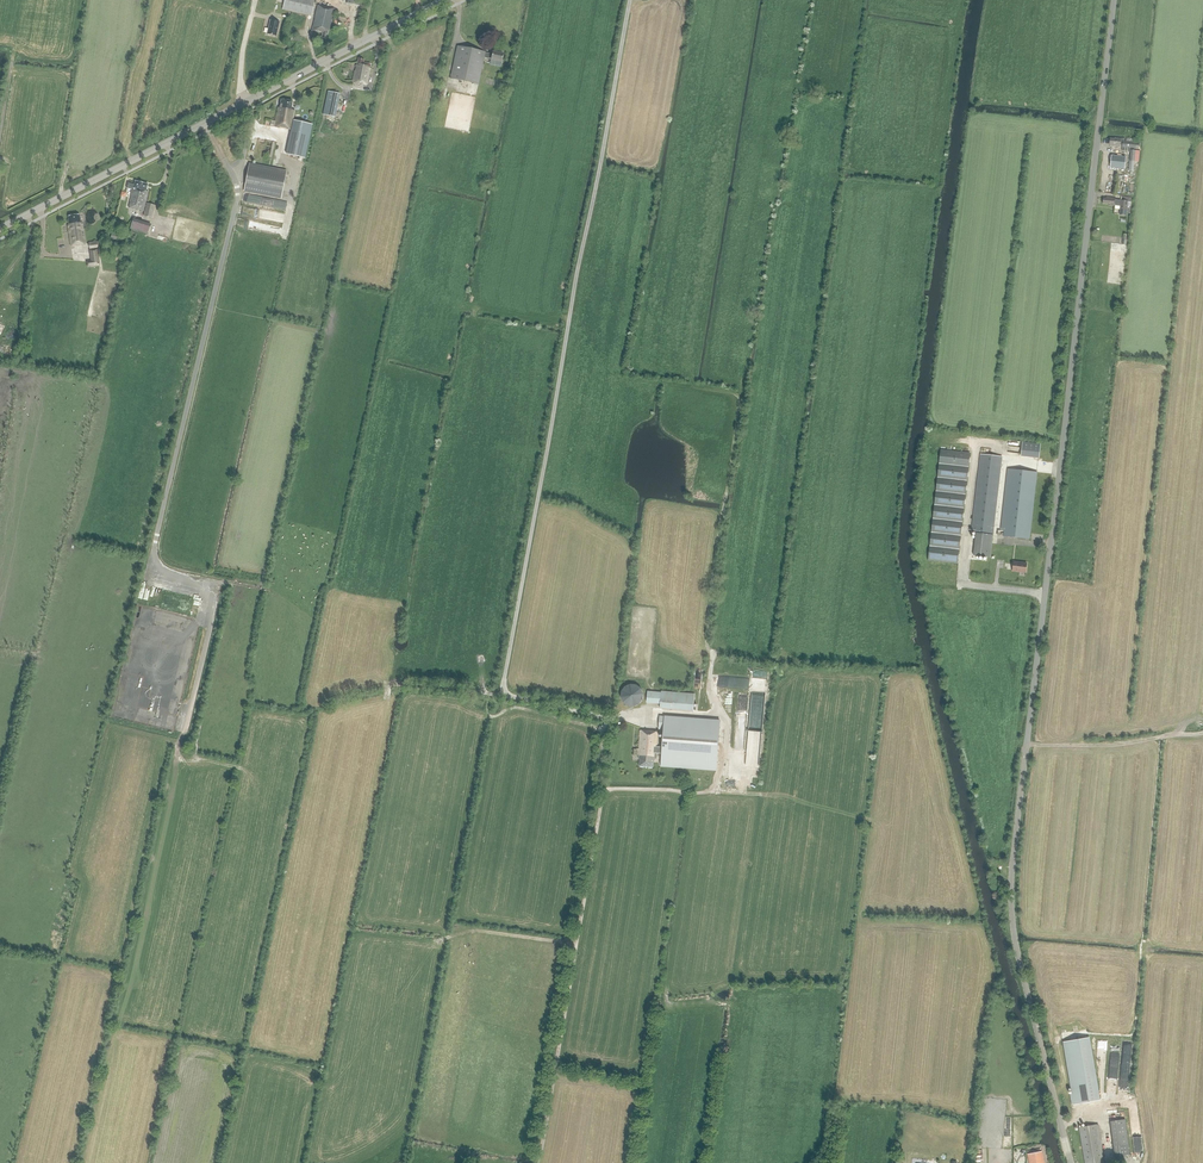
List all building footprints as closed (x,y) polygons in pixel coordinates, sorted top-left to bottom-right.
[(283,9),(312,16),(315,0),(285,0),(283,9)] [(318,6),(312,31),(322,33),(321,38),(327,39),(329,30),(331,30),(335,10),(318,6)] [(270,20),(267,34),(276,36),(280,22),(270,20)] [(484,58),(491,59),(491,60),(501,62),(503,54),(493,51),(492,54),(485,53),(485,52),(457,46),(450,78),(478,84),(484,58)] [(363,62),(364,60),(359,58),(357,65),(356,65),(352,82),(367,85),(371,64),(363,62)] [(328,90),(323,114),(336,116),(340,92),(328,90)] [(291,109),(292,101),(281,99),(280,107),(278,107),(275,121),(272,120),(271,126),(304,132),(307,132),(309,122),(293,120),(295,110),(291,109)] [(290,152),(300,154),(303,136),(295,134),(293,134),(292,142),(290,152)] [(1133,142),(1133,139),(1126,138),(1126,139),(1115,138),(1115,139),(1110,138),(1109,145),(1111,145),(1111,146),(1120,147),(1120,145),(1123,145),(1122,147),(1139,149),(1139,143),(1133,142)] [(1140,151),(1131,150),(1130,161),(1129,171),(1134,171),(1135,161),(1139,162),(1140,151)] [(1126,157),(1111,155),(1110,168),(1125,169),(1126,157)] [(282,198),(283,190),(287,171),(250,164),(245,191),(282,198)] [(133,190),(130,204),(129,207),(144,211),(149,192),(146,191),(148,184),(135,181),(135,184),(128,183),(127,188),(133,190)] [(1128,201),(1116,200),(1116,198),(1106,197),(1106,198),(1103,198),(1103,203),(1109,204),(1109,206),(1115,206),(1121,206),(1120,215),(1127,216),(1128,201)] [(153,218),(156,206),(147,203),(144,216),(153,218)] [(81,223),(79,214),(68,216),(69,225),(68,225),(71,246),(85,243),(82,222),(81,223)] [(112,232),(111,239),(128,242),(130,235),(112,232)] [(90,249),(100,248),(99,241),(89,242),(90,249)] [(1040,457),(1041,443),(1023,441),(1022,456),(1040,457)] [(941,450),(937,477),(928,560),(958,564),(970,453),(941,450)] [(976,533),(974,556),(990,558),(1002,457),(980,454),(971,533),(976,533)] [(1037,472),(1008,469),(1001,530),(998,530),(997,535),(1003,536),(1030,539),(1037,472)] [(1026,573),(1027,563),(1014,562),(1013,567),(1011,566),(1010,571),(1026,573)] [(650,621),(648,621),(647,625),(655,626),(656,617),(651,616),(650,621)] [(653,652),(654,639),(639,638),(639,642),(639,646),(644,646),(644,649),(649,649),(649,652),(653,652)] [(751,688),(751,679),(742,679),(742,688),(751,688)] [(625,688),(623,690),(622,693),(621,696),(622,699),(623,702),(626,704),(628,706),(631,706),(634,706),(637,705),(640,703),(641,701),(643,698),(643,695),(642,692),(641,689),(639,687),(636,686),(633,685),(630,685),(627,686),(625,688)] [(647,700),(655,701),(655,692),(647,691),(647,700)] [(674,709),(676,692),(661,691),(660,708),(674,709)] [(639,759),(640,759),(639,766),(653,767),(654,760),(655,760),(655,757),(657,757),(657,753),(662,754),(661,765),(716,770),(720,721),(660,717),(659,729),(663,729),(662,734),(663,734),(662,747),(657,747),(658,732),(640,730),(638,749),(634,749),(634,755),(639,756),(639,759)] [(1064,1042),(1073,1093),(1070,1094),(1072,1104),(1099,1100),(1088,1038),(1064,1042)] [(1120,1055),(1121,1043),(1112,1043),(1112,1055),(1120,1055)] [(1115,1157),(1130,1155),(1125,1120),(1111,1121),(1115,1157)] [(1098,1124),(1079,1128),(1085,1162),(1104,1162),(1098,1124)] [(1041,1148),(1027,1151),(1030,1162),(1044,1162),(1041,1148)]
